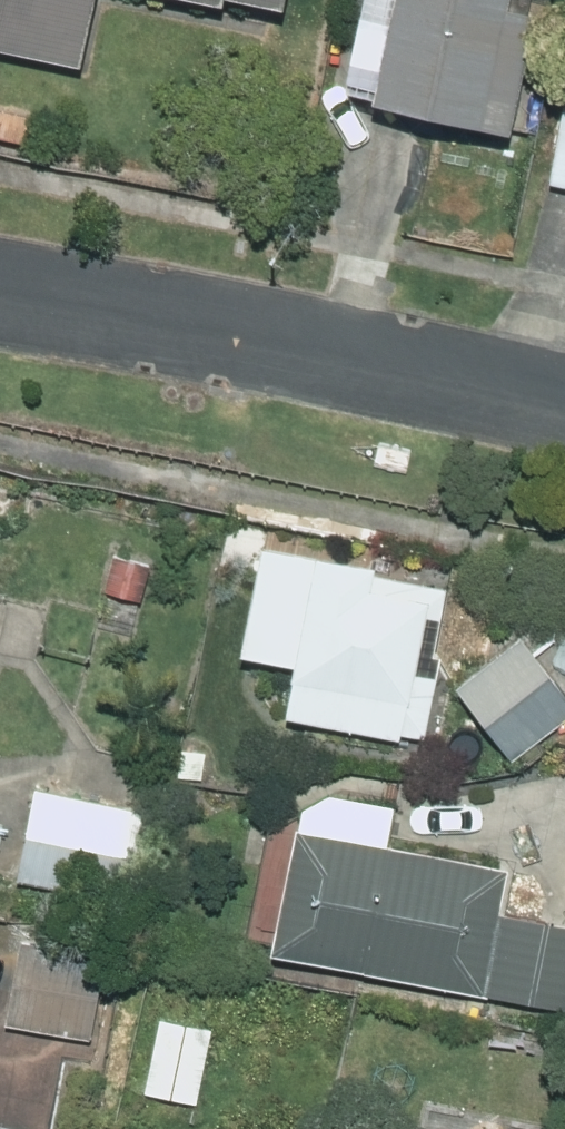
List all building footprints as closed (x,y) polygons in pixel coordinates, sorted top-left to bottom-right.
[(70,66),(83,0),(0,0),(0,50),(70,66)] [(274,9),(275,0),(231,0),(274,9)] [(501,0),(387,0),(361,104),(501,135),(527,16),(499,10),(501,0)] [(546,186),(564,190),(564,88),(546,186)] [(104,550),(96,595),(138,603),(146,559),(104,550)] [(291,668),(281,719),(393,741),(394,735),(419,739),(435,661),(413,656),(423,604),(366,593),(368,573),(253,550),(232,656),(291,668)] [(517,637),(450,688),(507,764),(564,719),(564,702),(517,637)] [(30,789),(13,877),(131,899),(147,811),(30,789)] [(263,956),(564,1012),(564,929),(494,915),(501,872),(383,850),(390,807),(296,791),(263,956)] [(86,1041),(101,958),(14,942),(0,1017),(0,1025),(86,1041)] [(122,1017),(108,1093),(168,1103),(182,1028),(122,1017)]
